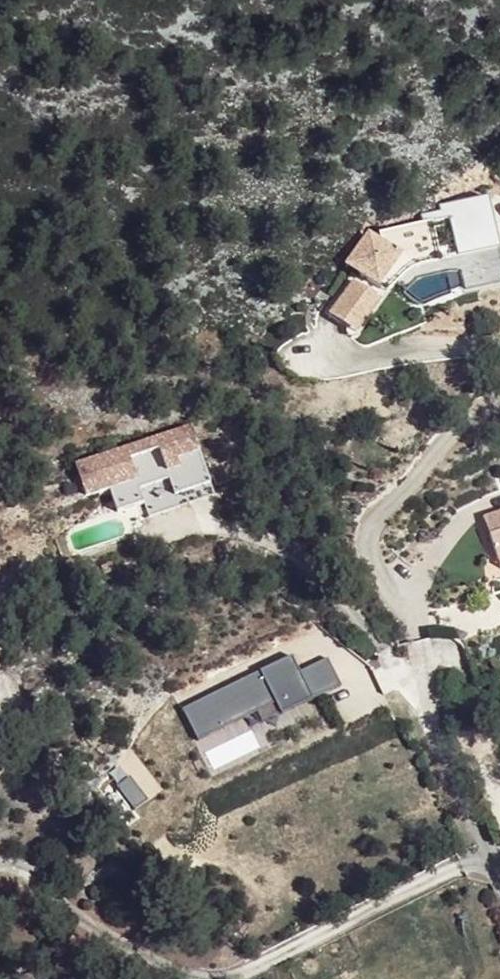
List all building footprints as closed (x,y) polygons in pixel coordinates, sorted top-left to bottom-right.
[(357,280),(330,316),(350,330),(377,296),(384,301),(405,281),(416,275),(440,271),(433,230),(381,238),(381,249),(375,247),(370,247),(367,248),(360,251),(357,255),(354,259),(352,264),(353,271),(354,276),(357,280)] [(119,514),(210,487),(191,423),(73,459),(84,496),(111,488),(119,514)] [(492,541),(499,538),(499,516),(485,520),(492,541)] [(492,541),(499,564),(499,538),(492,541)] [(294,657),(184,710),(199,743),(277,705),(283,717),(343,688),(329,660),(301,674),(294,657)] [(107,797),(134,814),(144,798),(118,782),(107,797)]
